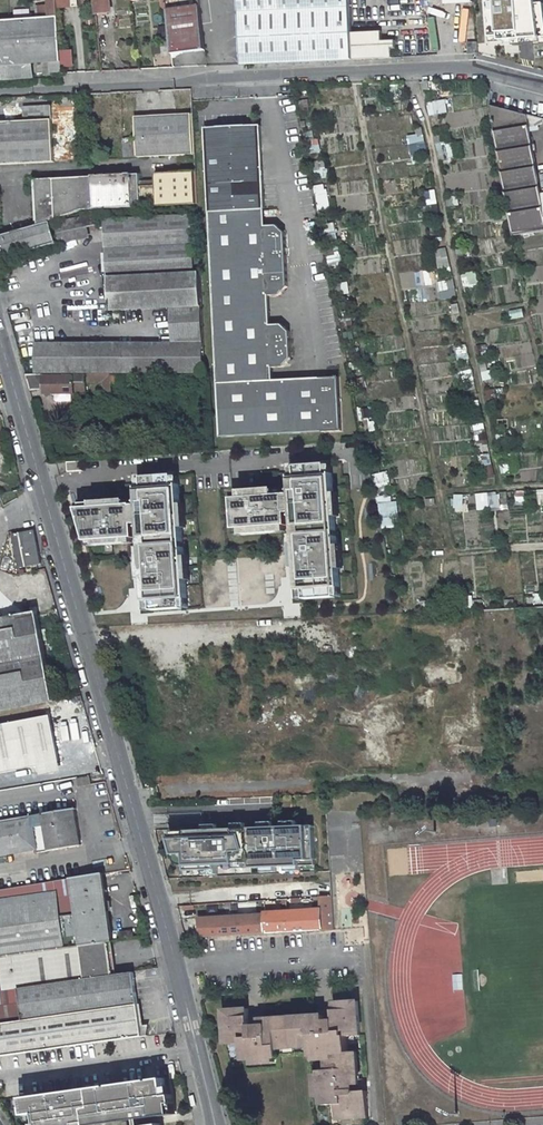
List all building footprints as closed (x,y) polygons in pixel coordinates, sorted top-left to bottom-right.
[(49,5),(38,5),(39,17),(50,17),(58,16),(58,8),(57,0),(49,0),(49,5)] [(58,8),(71,7),(70,0),(57,0),(58,8)] [(96,14),(111,12),(109,0),(94,0),(96,14)] [(455,18),(472,19),(472,5),(456,5),(455,18)] [(174,54),(205,50),(199,6),(166,10),(173,58),(174,58),(174,54)] [(50,17),(39,17),(0,21),(0,63),(5,63),(32,61),(43,60),(50,59),(61,59),(58,16),(50,17)] [(459,25),(445,26),(445,45),(460,44),(459,25)] [(381,32),(352,33),(353,60),(392,58),(392,49),(396,49),(395,40),(382,41),(381,32)] [(163,55),(171,54),(168,37),(162,38),(160,39),(163,55)] [(468,55),(478,54),(477,42),(468,43),(467,43),(468,55)] [(44,75),(51,75),(50,59),(43,60),(44,75)] [(51,75),(61,73),(61,59),(50,59),(51,75)] [(33,76),(32,61),(5,63),(6,78),(33,76)] [(51,100),(52,120),(54,162),(84,160),(80,98),(51,100)] [(435,111),(435,112),(442,110),(440,101),(427,103),(429,112),(435,111)] [(541,194),(529,126),(542,124),(542,123),(542,119),(490,106),(513,236),(542,231),(542,194),(541,194)] [(137,158),(194,154),(192,114),(134,117),(135,138),(123,139),(124,158),(137,157),(137,158)] [(54,162),(52,120),(0,122),(0,164),(54,162)] [(250,210),(264,209),(260,125),(205,128),(209,212),(250,210)] [(417,163),(429,161),(427,152),(421,154),(421,156),(416,157),(417,163)] [(441,176),(452,174),(450,165),(440,167),(441,176)] [(196,204),(194,172),(155,174),(155,186),(140,187),(139,174),(132,175),(132,174),(92,176),(93,177),(36,180),(38,225),(51,222),(50,221),(84,210),(94,210),(134,208),(196,204)] [(327,184),(315,185),(317,210),(329,209),(327,184)] [(461,205),(460,197),(449,198),(451,207),(457,206),(461,205)] [(265,225),(264,209),(250,210),(251,226),(265,225)] [(251,226),(250,210),(209,212),(222,436),(343,429),(340,375),(274,379),(273,367),(285,366),(292,357),(290,330),(282,323),(271,324),(269,295),(280,294),(288,286),(285,232),(276,224),(265,225),(251,226)] [(99,235),(95,211),(85,212),(64,218),(70,241),(99,235)] [(201,306),(199,273),(193,274),(189,215),(106,220),(111,311),(171,308),(201,306)] [(64,218),(53,221),(60,243),(70,241),(64,218)] [(57,243),(51,222),(38,225),(0,236),(0,238),(6,258),(57,243)] [(453,238),(462,236),(461,227),(452,228),(453,238)] [(455,250),(456,259),(466,258),(465,248),(455,250)] [(463,288),(473,285),(471,276),(461,279),(463,288)] [(171,308),(172,343),(109,343),(35,343),(35,373),(203,373),(203,342),(201,306),(171,308)] [(511,320),(524,317),(522,308),(509,310),(511,320)] [(453,326),(462,324),(460,314),(451,316),(453,326)] [(459,356),(468,353),(466,344),(457,346),(459,356)] [(478,356),(487,354),(485,345),(476,347),(478,356)] [(518,356),(521,368),(535,365),(533,353),(518,356)] [(483,381),(491,378),(490,370),(481,371),(483,381)] [(460,374),(462,383),(470,380),(468,371),(460,374)] [(118,373),(88,374),(88,382),(101,383),(101,400),(110,400),(110,383),(118,383),(118,373)] [(44,375),(25,375),(30,390),(44,389),(44,394),(55,394),(71,393),(84,393),(84,382),(84,376),(44,377),(44,375)] [(486,392),(487,400),(496,398),(494,389),(486,392)] [(71,393),(55,394),(55,400),(56,402),(69,402),(71,400),(71,393)] [(477,404),(465,407),(467,416),(480,413),(477,404)] [(494,435),(496,445),(505,442),(503,433),(494,435)] [(478,446),(489,444),(486,436),(477,437),(478,446)] [(83,471),(82,462),(67,463),(68,472),(83,471)] [(512,472),(510,463),(500,465),(502,474),(512,472)] [(288,513),(294,512),(295,527),(300,526),(301,533),(296,533),(296,544),(298,568),(300,591),(305,590),(306,599),(306,600),(337,598),(337,597),(336,588),(342,588),(340,569),(339,545),(338,536),(332,537),(332,531),(338,531),(333,475),(328,475),(327,466),(327,464),(297,466),(297,468),(297,478),(292,478),(292,488),(294,487),(294,491),(292,491),(293,495),(275,495),(275,490),(240,492),(240,498),(233,498),(235,530),(243,529),(243,534),(278,532),(278,526),(287,526),(289,526),(288,513)] [(485,476),(494,474),(492,464),(483,467),(485,476)] [(388,471),(373,474),(376,486),(390,484),(388,471)] [(126,501),(77,505),(88,546),(125,543),(125,539),(133,539),(136,538),(135,524),(141,524),(142,538),(147,537),(148,544),(142,545),(143,555),(145,579),(146,602),(152,602),(153,610),(153,611),(183,609),(183,608),(183,599),(188,599),(187,580),(185,557),(184,548),(179,548),(178,543),(184,543),(183,528),(181,504),(180,486),(174,487),(174,477),(173,475),(143,477),(143,480),(144,489),(138,490),(139,499),(140,499),(141,502),(139,503),(139,506),(134,506),(133,505),(127,505),(126,501)] [(516,501),(526,501),(525,491),(516,491),(516,501)] [(379,528),(396,528),(396,495),(379,495),(379,528)] [(24,567),(41,564),(35,531),(35,530),(15,534),(18,548),(15,549),(18,562),(23,561),(24,567)] [(54,701),(37,612),(31,613),(0,619),(0,711),(54,701)] [(51,715),(0,725),(0,773),(59,761),(51,715)] [(77,779),(78,787),(91,785),(90,777),(77,779)] [(71,809),(78,846),(81,845),(75,808),(71,809)] [(78,846),(71,809),(32,815),(37,849),(38,852),(78,846)] [(0,821),(0,856),(37,849),(32,815),(0,821)] [(204,830),(173,831),(172,839),(177,860),(186,860),(187,871),(204,870),(217,870),(218,870),(218,865),(226,864),(244,863),(251,863),(251,868),(262,868),(276,867),(286,867),(300,866),(300,861),(315,861),(313,826),(297,827),(283,827),(274,828),(260,828),(246,829),(234,829),(218,830),(204,830)] [(0,890),(0,957),(108,942),(112,941),(103,874),(0,890)] [(319,910),(287,911),(288,932),(334,930),(331,897),(319,897),(319,910)] [(287,911),(264,913),(264,915),(266,933),(288,932),(287,911)] [(264,915),(231,916),(233,936),(266,933),(264,915)] [(231,916),(198,918),(200,938),(233,936),(231,916)] [(134,938),(132,930),(120,932),(121,940),(134,938)] [(108,942),(0,957),(0,964),(4,990),(19,988),(19,989),(112,976),(108,942)] [(134,976),(134,973),(112,976),(19,989),(19,988),(4,990),(0,991),(0,1021),(23,1018),(23,1021),(138,1005),(134,976)] [(275,1057),(278,1057),(278,1048),(277,1046),(282,1045),(282,1042),(293,1042),(304,1041),(304,1044),(310,1044),(310,1046),(310,1055),(313,1055),(326,1054),(327,1058),(332,1058),(333,1064),(330,1064),(330,1070),(327,1070),(320,1070),(320,1073),(321,1087),(316,1087),(316,1097),(321,1097),(322,1105),(336,1104),(336,1112),(341,1112),(342,1119),(369,1117),(367,1091),(364,1091),(359,1091),(359,1085),(363,1084),(363,1079),(359,1079),(357,1052),(347,1052),(346,1036),(352,1036),(352,1031),(359,1030),(358,1001),(333,1003),(334,1010),(334,1015),(325,1015),(325,1011),(320,1012),(320,1016),(264,1019),(264,1015),(259,1016),(259,1020),(250,1020),(250,1016),(249,1009),(224,1010),(226,1040),(234,1039),(234,1044),(242,1043),(243,1059),(251,1059),(252,1064),(262,1063),(262,1058),(275,1057)] [(143,1036),(138,1005),(23,1021),(0,1024),(0,1057),(143,1036)] [(172,1045),(170,1033),(153,1036),(155,1047),(172,1045)] [(154,1042),(153,1036),(138,1038),(139,1044),(154,1042)] [(164,1057),(109,1064),(20,1076),(23,1094),(35,1091),(39,1110),(175,1092),(172,1072),(165,1072),(164,1057)] [(159,1101),(141,1103),(141,1107),(125,1110),(126,1124),(163,1124),(159,1101)]
